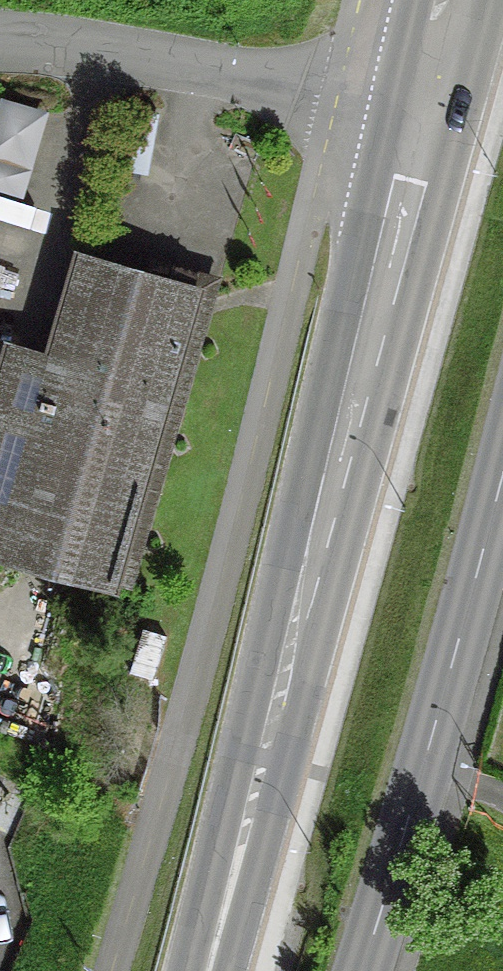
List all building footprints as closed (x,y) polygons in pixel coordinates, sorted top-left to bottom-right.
[(6,105),(5,194),(48,195),(49,106),(6,105)] [(7,218),(6,259),(32,260),(34,218),(7,218)] [(67,252),(41,351),(0,341),(0,544),(121,575),(195,285),(67,252)]
